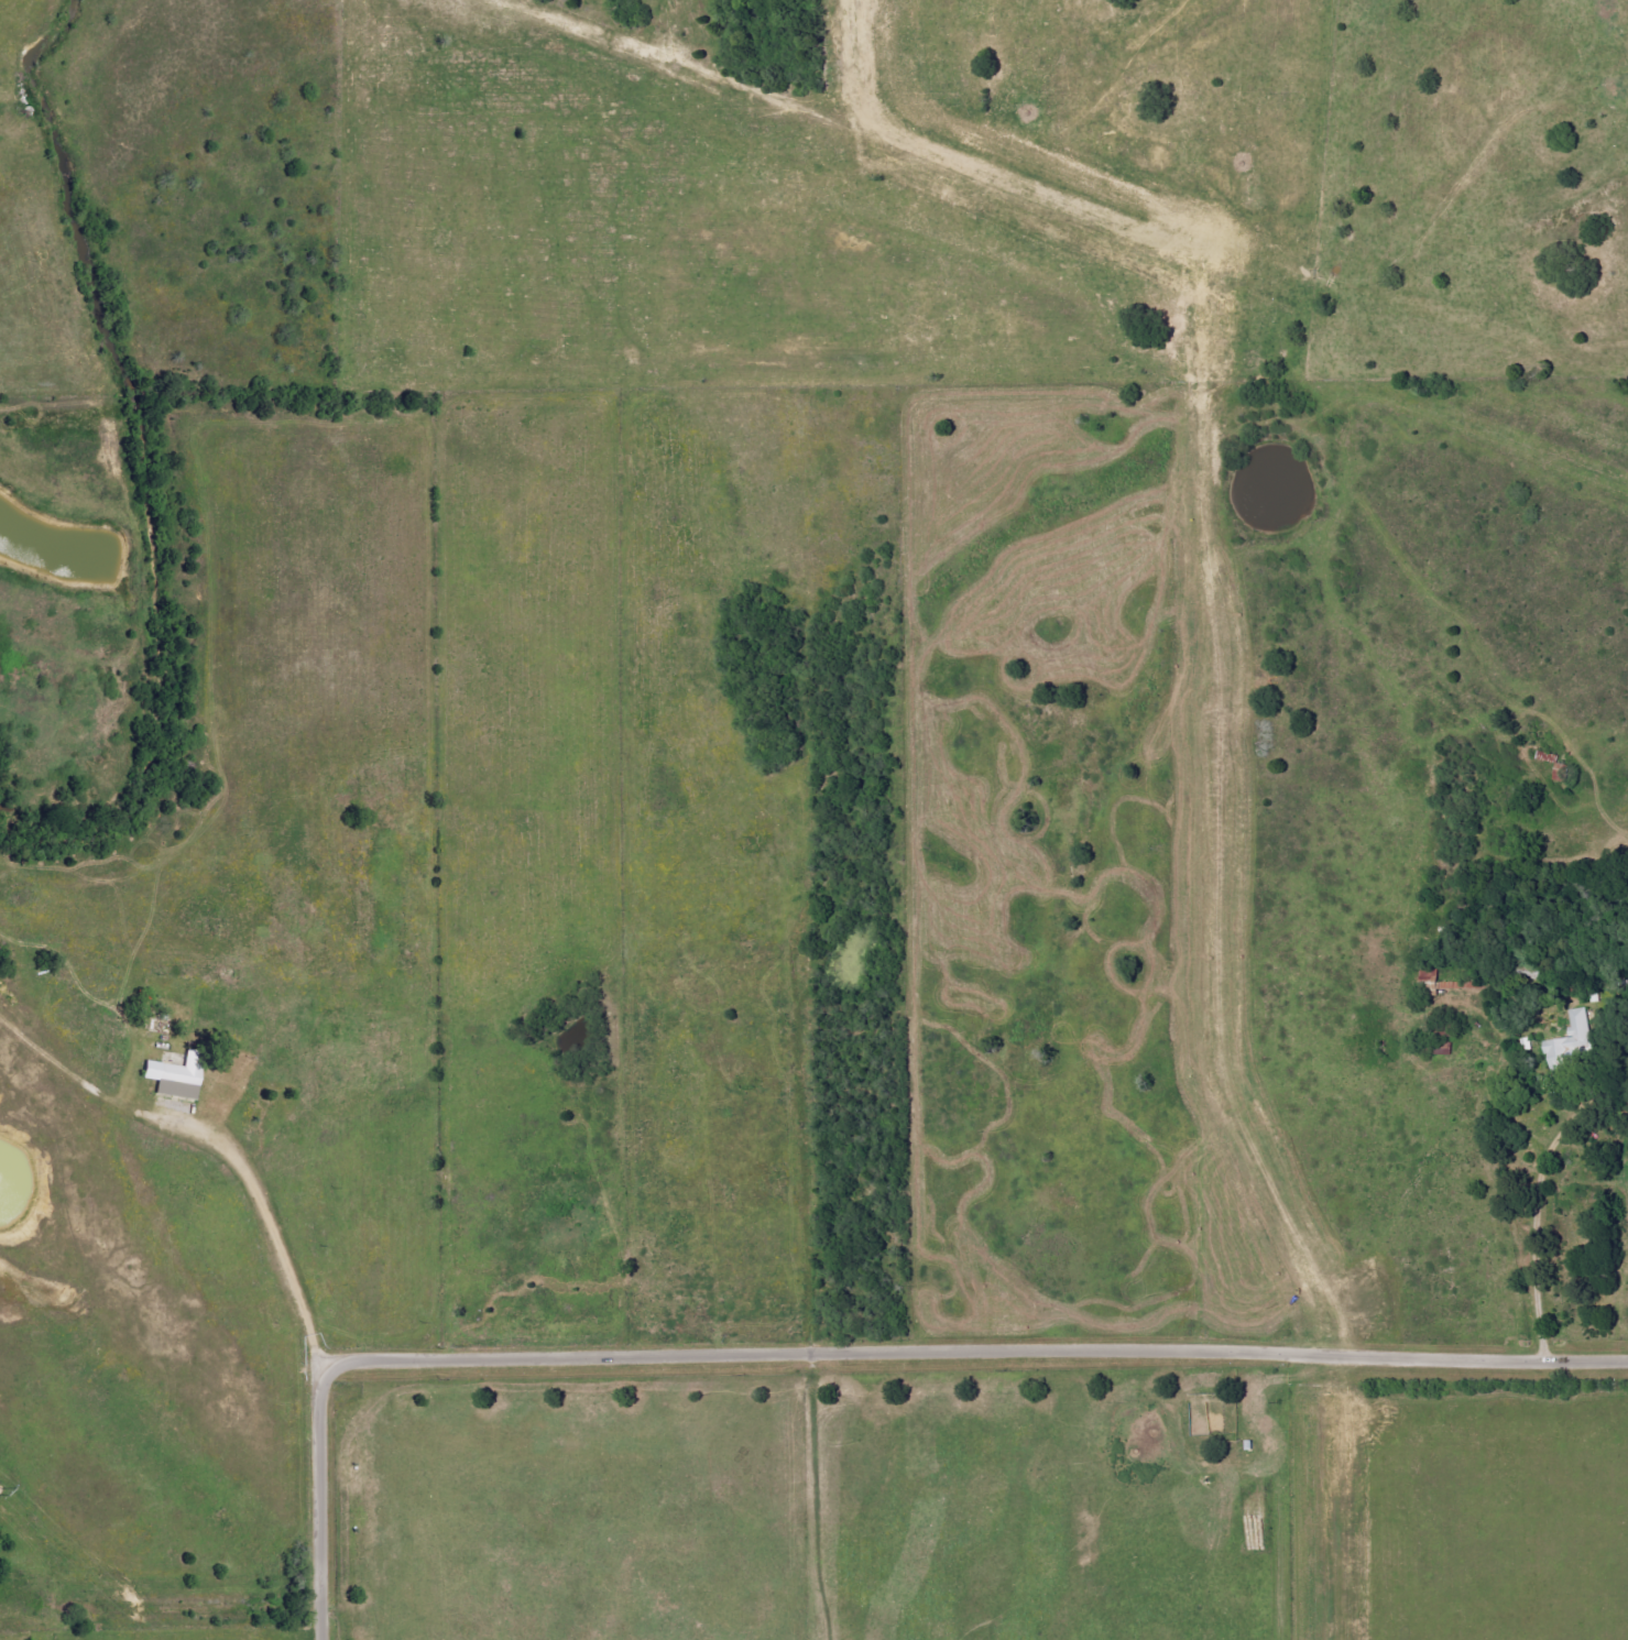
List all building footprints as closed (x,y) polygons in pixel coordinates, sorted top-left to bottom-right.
[(1439,983),(1440,970),(1422,970),(1422,993),(1440,994),(1440,989),(1460,990),(1460,984),(1439,983)] [(1570,1011),(1573,1039),(1547,1042),(1550,1064),(1595,1058),(1588,1008),(1570,1011)] [(156,1094),(196,1101),(201,1067),(192,1066),(194,1057),(186,1055),(184,1067),(145,1061),(142,1079),(158,1081),(156,1094)]
